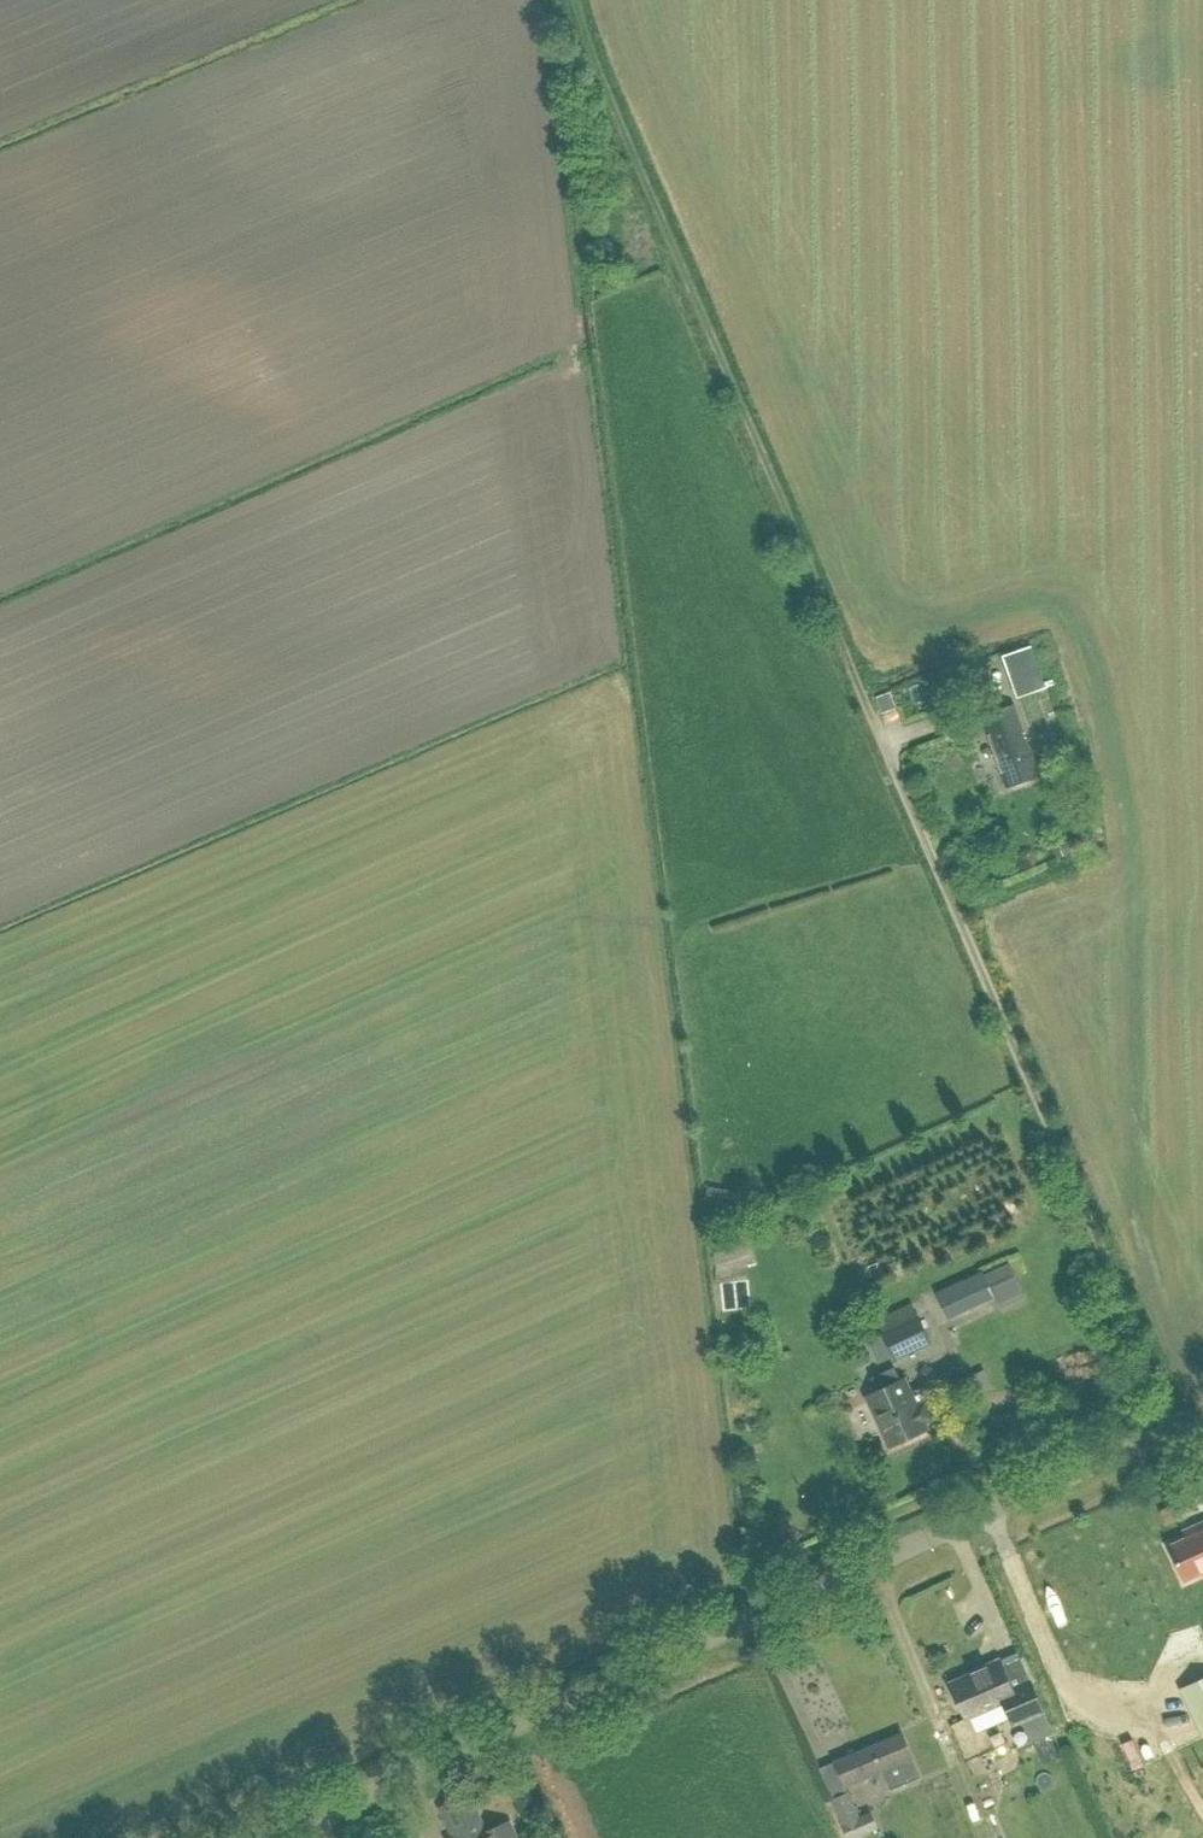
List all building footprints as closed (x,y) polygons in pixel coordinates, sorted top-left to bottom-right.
[(1031,646),(1003,656),(1018,697),(1045,687),(1031,646)] [(982,716),(1006,786),(1038,775),(1014,705),(982,716)] [(987,1289),(990,1295),(1018,1283),(1004,1249),(930,1281),(942,1309),(987,1289)] [(929,1339),(919,1317),(884,1333),(894,1356),(929,1339)] [(926,1422),(931,1420),(926,1410),(930,1409),(926,1401),(918,1404),(906,1378),(866,1397),(889,1447),(929,1428),(926,1422)] [(1169,1546),(1185,1581),(1202,1573),(1202,1522),(1198,1524),(1201,1531),(1169,1546)] [(1013,1723),(1044,1710),(1031,1681),(1013,1689),(1000,1659),(982,1667),(983,1669),(950,1683),(965,1719),(1003,1702),(1013,1723)] [(1181,1689),(1202,1736),(1202,1679),(1181,1689)] [(902,1733),(835,1761),(845,1786),(882,1771),(890,1790),(921,1778),(902,1733)] [(831,1798),(849,1837),(878,1826),(871,1810),(860,1815),(849,1790),(831,1798)] [(470,1793),(438,1807),(452,1837),(520,1837),(511,1819),(486,1830),(470,1793)]
